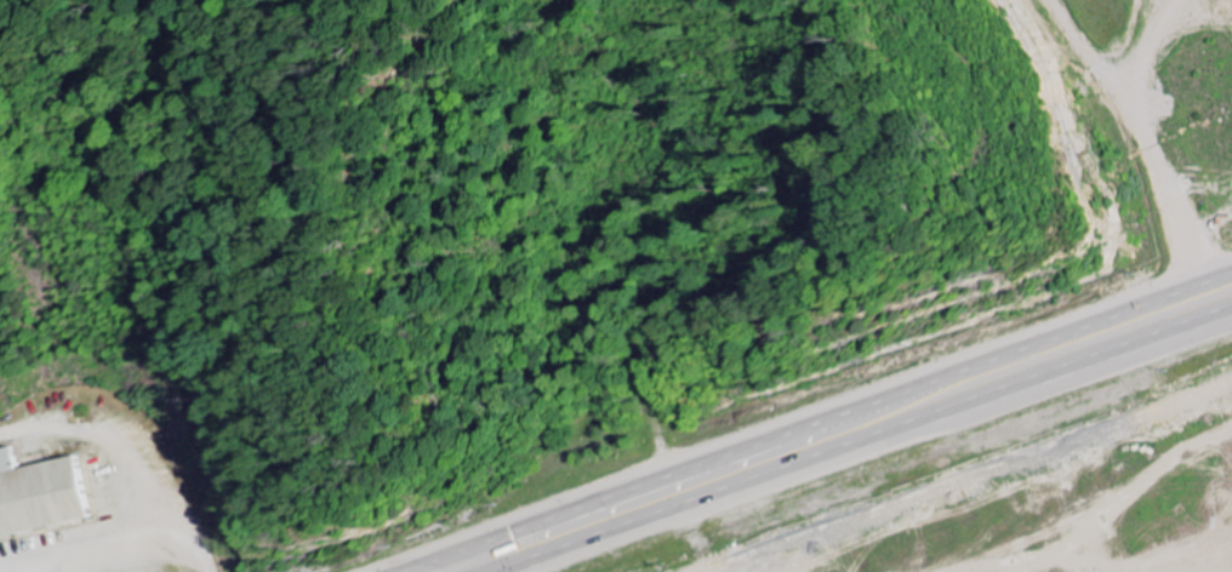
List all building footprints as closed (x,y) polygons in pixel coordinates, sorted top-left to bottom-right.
[(104,520),(91,457),(26,471),(21,448),(4,451),(9,476),(0,478),(0,542),(104,520)]
